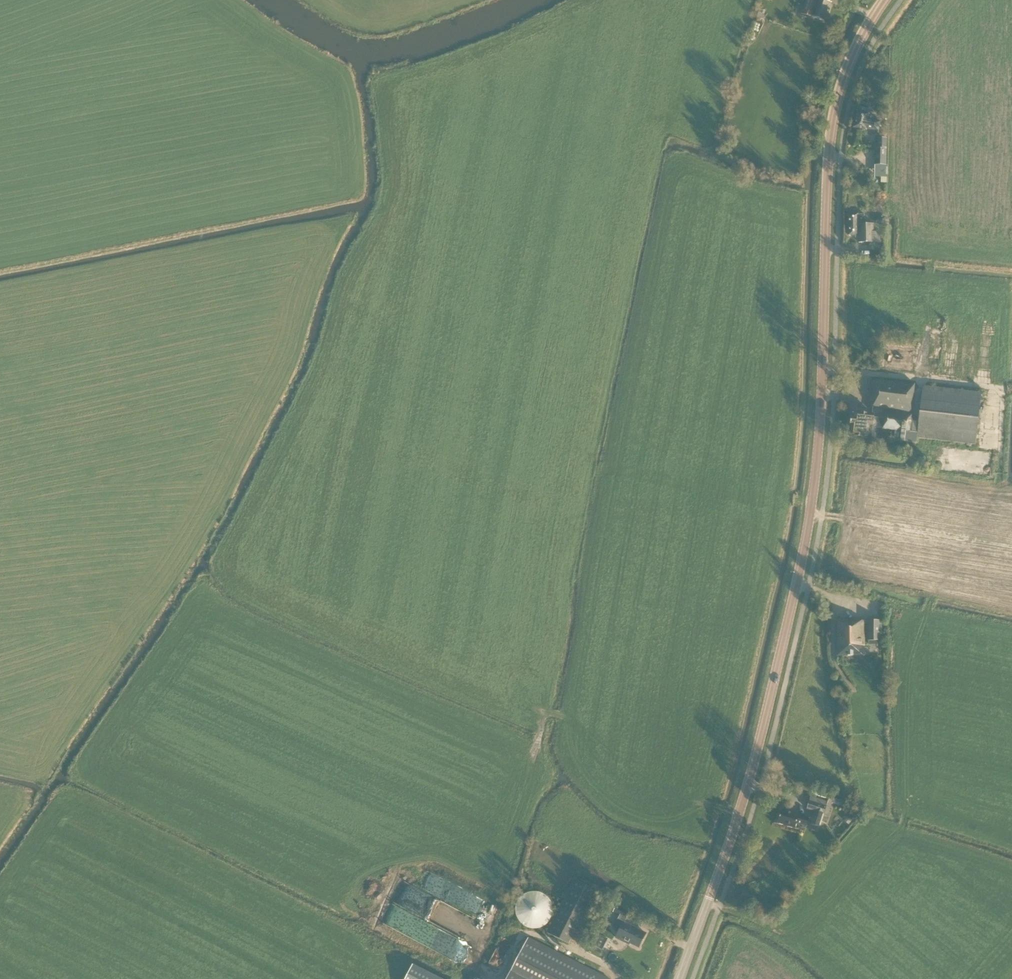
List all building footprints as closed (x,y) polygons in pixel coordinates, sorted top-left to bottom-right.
[(831,4),(819,0),(807,0),(804,8),(805,9),(804,13),(814,16),(813,17),(824,21),(827,11),(829,11),(831,4)] [(866,129),(879,131),(880,123),(873,121),(874,115),(871,115),(872,110),(858,107),(857,112),(854,128),(866,130),(866,129)] [(874,224),(865,224),(864,215),(858,215),(858,214),(848,215),(849,236),(859,235),(859,243),(880,242),(880,232),(874,232),(874,224)] [(883,368),(913,372),(916,347),(886,344),(883,368)] [(976,445),(977,431),(984,432),(984,426),(978,425),(981,394),(923,387),(920,420),(911,419),(915,384),(877,380),(873,408),(886,410),(885,419),(878,418),(879,416),(874,415),(854,412),(854,418),(852,417),(850,436),(871,439),(872,428),(894,430),(893,440),(930,445),(930,440),(976,445)] [(869,641),(880,641),(880,621),(836,621),(836,657),(865,657),(864,625),(869,625),(869,641)] [(814,812),(810,825),(821,828),(822,823),(826,824),(832,803),(844,807),(846,803),(829,797),(828,798),(811,794),(809,801),(807,810),(814,812)] [(809,818),(799,814),(798,815),(782,810),(778,823),(795,829),(796,825),(806,827),(809,818)] [(852,812),(848,817),(852,821),(856,816),(852,812)] [(577,879),(549,933),(571,944),(598,890),(577,879)] [(517,906),(517,911),(518,916),(521,921),(524,925),(529,928),(535,929),(540,929),(545,927),(550,924),(553,920),(555,915),(556,909),(555,904),(553,899),(550,895),(546,892),(541,891),(536,890),(531,891),(526,893),(522,896),(519,901),(517,906)] [(614,912),(620,916),(614,928),(620,931),(617,938),(629,945),(630,943),(639,948),(647,934),(625,923),(630,913),(617,906),(614,912)] [(607,939),(600,936),(595,946),(602,950),(607,939)] [(528,938),(507,978),(608,978),(528,938)] [(413,966),(406,978),(437,978),(413,966)]
